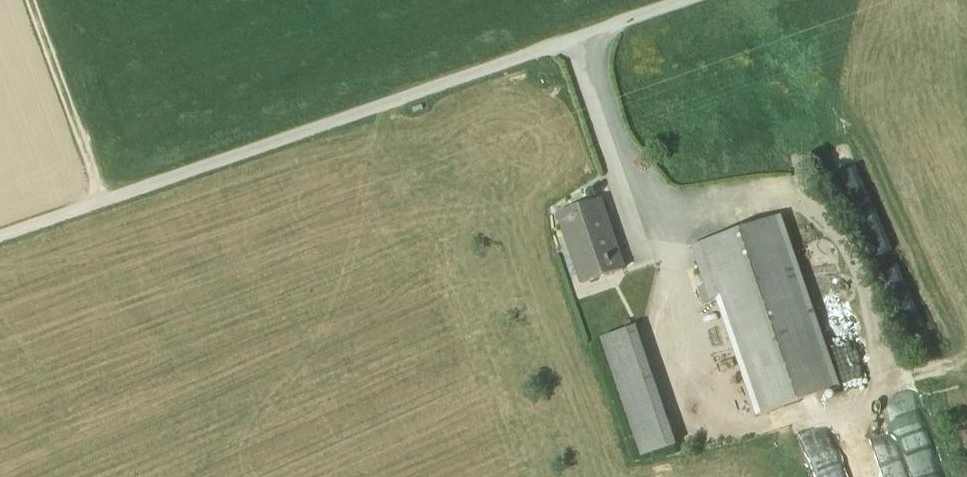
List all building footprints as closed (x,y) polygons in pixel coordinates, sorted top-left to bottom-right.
[(597,199),(557,213),(572,259),(574,259),(577,270),(576,270),(580,283),(620,268),(612,243),(610,244),(605,229),(607,229),(597,199)] [(773,217),(690,245),(703,286),(708,301),(719,297),(760,413),(831,389),(773,217)] [(703,286),(696,288),(701,303),(708,301),(703,286)] [(672,446),(632,326),(597,337),(639,457),(672,446)] [(807,444),(817,476),(849,476),(836,435),(807,444)] [(902,446),(913,476),(940,476),(926,438),(902,446)]
